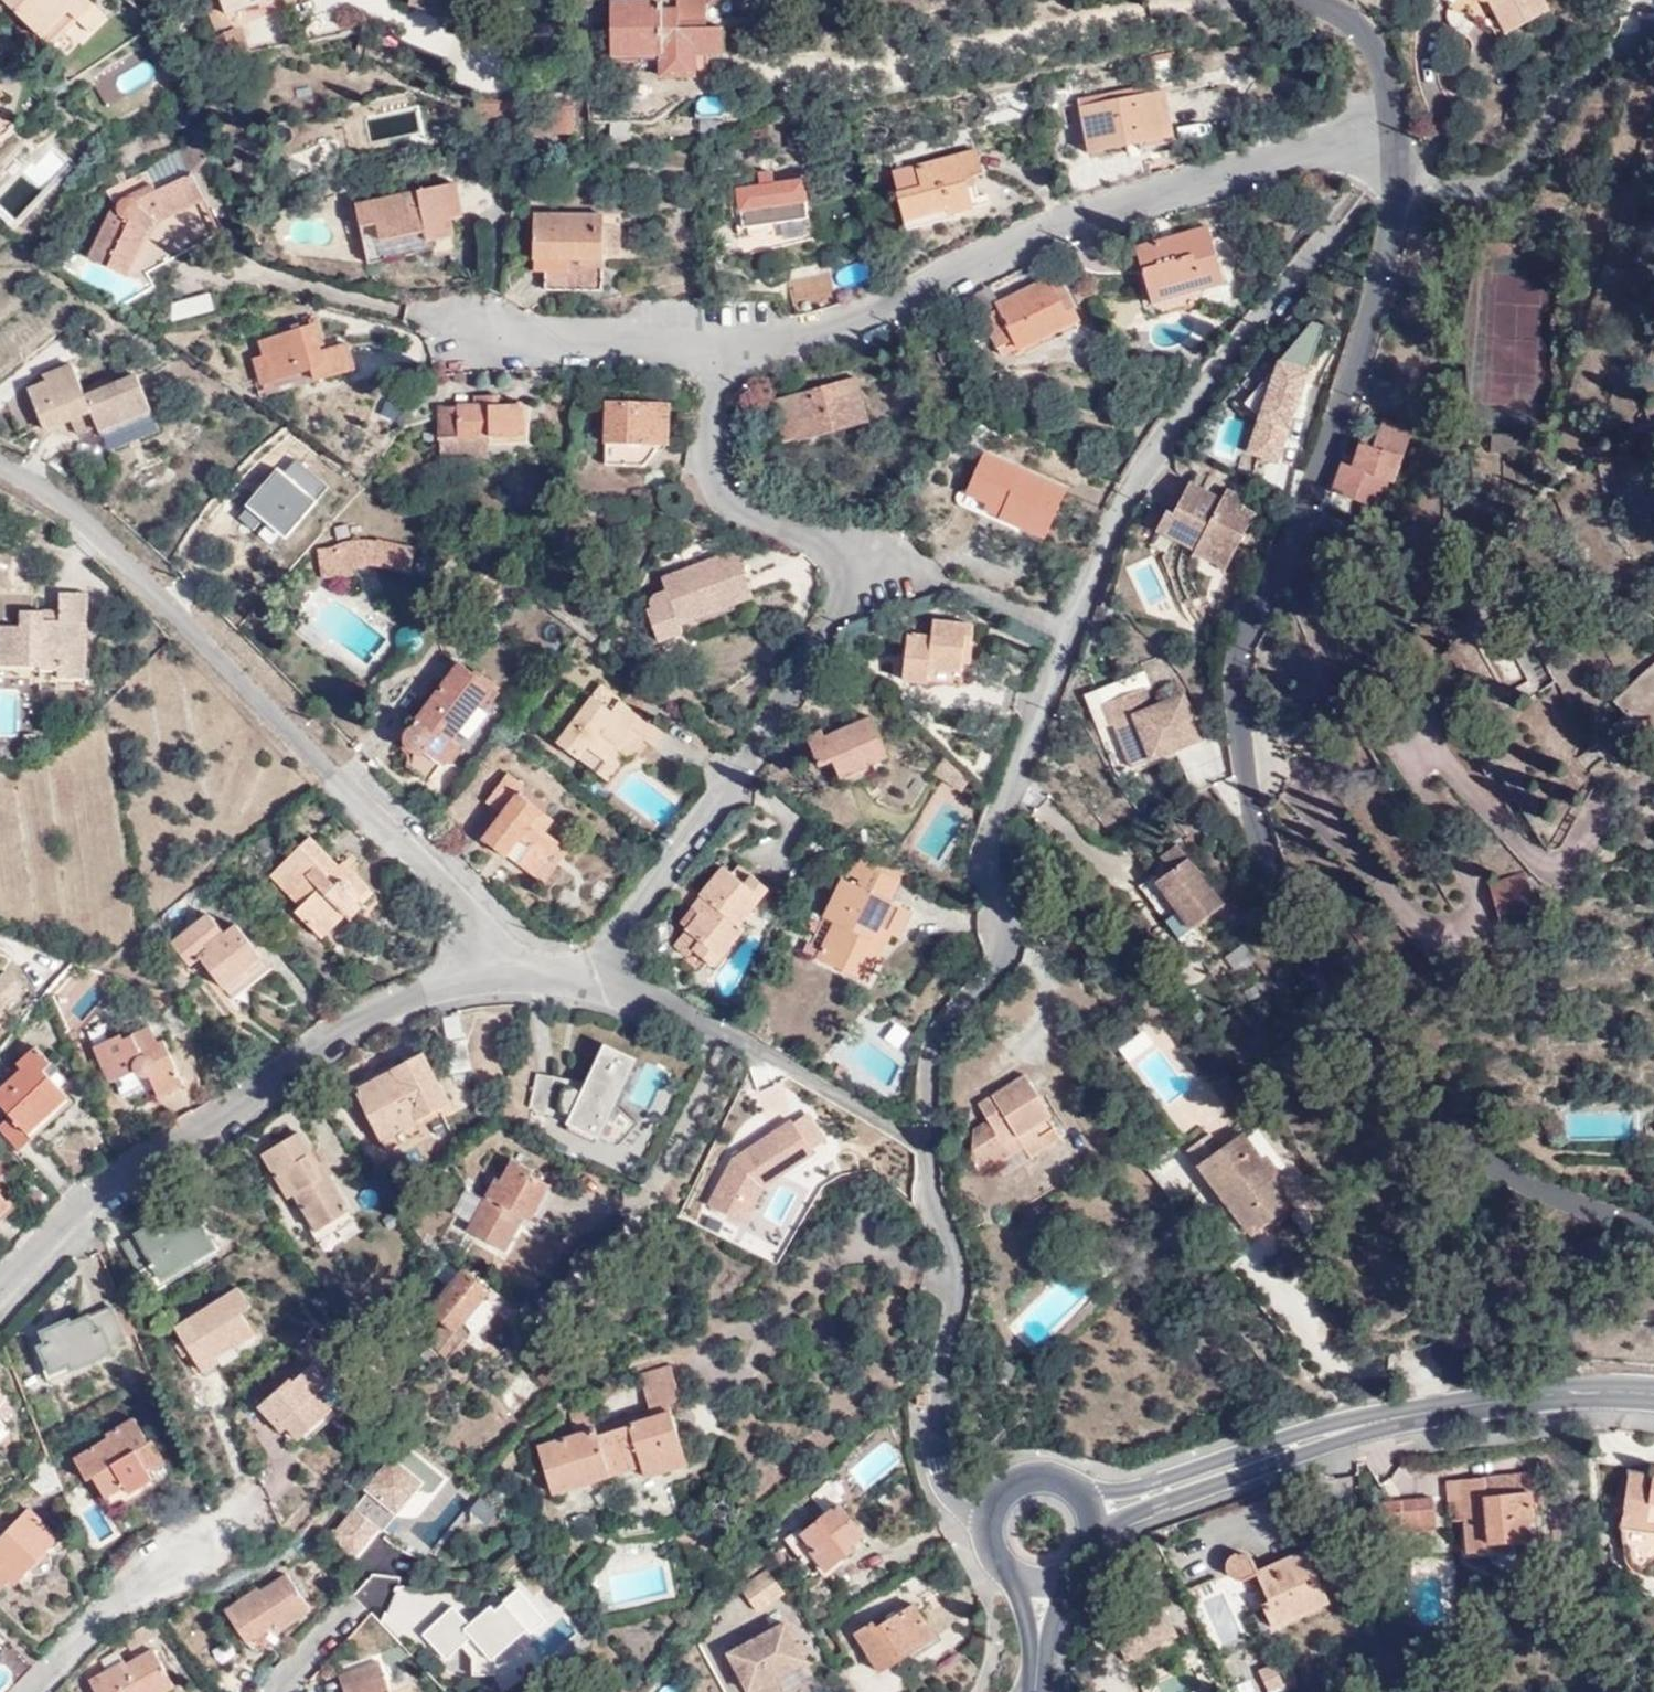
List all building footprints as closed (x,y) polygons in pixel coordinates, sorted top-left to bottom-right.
[(93,2),(91,0),(9,0),(49,43),(76,17),(93,2)] [(231,28),(229,18),(277,0),(208,0),(202,3),(215,35),(231,28)] [(676,9),(676,19),(700,20),(701,4),(717,5),(717,0),(676,0),(676,9)] [(1551,0),(1456,0),(1489,20),(1496,31),(1552,2),(1551,0)] [(106,16),(93,2),(76,17),(89,32),(106,16)] [(676,19),(676,9),(660,10),(660,2),(609,2),(609,66),(656,67),(655,74),(694,74),(695,54),(721,54),(722,28),(700,27),(700,20),(676,19)] [(246,55),(238,35),(210,46),(218,65),(246,55)] [(1179,81),(1175,52),(1150,57),(1156,85),(1179,81)] [(1089,155),(1172,140),(1164,91),(1080,107),(1089,155)] [(469,134),(573,135),(574,107),(469,107),(469,134)] [(139,167),(141,173),(150,191),(187,175),(188,177),(202,161),(189,144),(139,167)] [(981,171),(974,149),(891,172),(904,218),(940,208),(942,214),(971,205),(963,177),(981,171)] [(150,191),(141,173),(103,191),(109,205),(84,256),(122,277),(126,284),(130,295),(131,296),(149,287),(142,272),(218,234),(201,198),(197,199),(188,177),(187,175),(150,191)] [(801,177),(723,188),(724,204),(738,203),(741,226),(808,217),(801,177)] [(455,188),(445,190),(451,221),(461,219),(455,188)] [(451,221),(445,190),(356,208),(360,228),(377,225),(380,242),(427,232),(428,241),(450,237),(454,236),(451,221)] [(602,257),(603,226),(603,214),(533,215),(534,257),(602,257)] [(377,225),(360,228),(368,267),(430,254),(431,257),(453,253),(450,237),(428,241),(427,232),(380,242),(377,225)] [(621,226),(603,226),(602,257),(621,258),(621,226)] [(1133,248),(1148,295),(1197,281),(1199,288),(1223,281),(1206,226),(1133,248)] [(604,290),(603,269),(544,268),(544,289),(604,290)] [(792,283),(800,313),(820,309),(812,278),(792,283)] [(1051,291),(1045,279),(995,302),(998,308),(982,317),(995,344),(1012,336),(1018,347),(1079,319),(1064,285),(1051,291)] [(1197,281),(1148,295),(1151,303),(1199,288),(1197,281)] [(168,301),(172,318),(213,307),(209,290),(168,301)] [(1406,311),(1390,307),(1386,323),(1403,326),(1406,311)] [(1280,463),(1319,321),(1286,312),(1246,454),(1280,463)] [(319,349),(311,323),(258,338),(262,354),(253,356),(265,395),(353,368),(345,342),(319,349)] [(136,372),(128,375),(113,381),(85,393),(72,363),(52,371),(54,378),(46,381),(29,388),(46,425),(69,416),(76,429),(97,421),(100,427),(150,406),(136,372)] [(113,381),(128,375),(125,367),(109,373),(113,381)] [(44,374),(46,381),(54,378),(52,371),(44,374)] [(862,422),(850,377),(769,396),(781,443),(862,422)] [(456,429),(457,435),(523,434),(522,398),(496,398),(496,387),(472,389),(473,399),(436,400),(437,429),(456,429)] [(604,466),(647,468),(647,445),(662,445),(668,446),(669,406),(606,403),(604,466)] [(1359,458),(1343,454),(1331,486),(1379,502),(1388,476),(1395,478),(1412,430),(1382,421),(1377,435),(1367,433),(1359,458)] [(647,445),(647,468),(662,445),(647,445)] [(288,451),(233,517),(274,550),(328,485),(288,451)] [(1005,506),(1002,516),(1046,534),(1065,487),(983,452),(967,491),(1005,506)] [(1201,543),(1232,559),(1255,515),(1242,509),(1246,502),(1227,491),(1222,501),(1190,483),(1174,515),(1168,511),(1157,532),(1196,552),(1197,551),(1201,543)] [(964,500),(1002,516),(1005,506),(967,491),(964,500)] [(345,561),(353,565),(375,563),(407,571),(414,546),(379,537),(373,539),(342,544),(342,545),(345,561)] [(1228,566),(1232,559),(1201,543),(1197,551),(1228,566)] [(353,573),(353,565),(345,561),(342,545),(318,547),(322,577),(353,573)] [(735,552),(663,582),(668,594),(651,603),(654,612),(649,615),(661,644),(684,635),(682,627),(754,598),(735,552)] [(46,622),(46,612),(25,612),(24,627),(1,627),(1,667),(43,668),(43,671),(61,672),(62,678),(87,680),(90,595),(63,594),(62,612),(62,622),(46,622)] [(62,612),(46,612),(46,622),(62,622),(62,612)] [(902,679),(925,681),(926,668),(958,670),(961,643),(968,643),(970,623),(931,619),(929,635),(906,633),(902,679)] [(451,739),(491,686),(459,661),(402,735),(403,744),(408,750),(416,751),(411,767),(425,777),(437,762),(441,766),(458,745),(451,739)] [(1619,692),(1651,730),(1653,728),(1653,662),(1619,692)] [(926,668),(925,681),(956,683),(958,670),(926,668)] [(1151,708),(1143,690),(1101,706),(1110,727),(1114,726),(1132,769),(1201,741),(1183,696),(1151,708)] [(557,744),(596,774),(614,751),(624,760),(625,760),(639,742),(648,750),(661,734),(618,699),(609,709),(594,697),(557,744)] [(824,728),(808,733),(818,762),(830,757),(837,774),(886,754),(871,716),(826,733),(824,728)] [(1222,744),(1188,751),(1195,781),(1228,774),(1222,744)] [(614,751),(596,774),(606,781),(624,760),(614,751)] [(483,839),(531,877),(559,843),(544,830),(552,819),(519,794),(524,787),(509,774),(486,802),(503,815),(483,839)] [(337,866),(309,837),(271,874),(300,904),(295,910),(320,935),(343,914),(346,917),(371,892),(342,862),(337,866)] [(1183,863),(1176,868),(1161,877),(1157,871),(1143,881),(1182,939),(1197,930),(1195,925),(1226,905),(1182,841),(1174,846),(1183,863)] [(1166,851),(1176,868),(1183,863),(1174,846),(1166,851)] [(886,898),(899,871),(868,854),(856,883),(839,875),(828,898),(837,903),(830,919),(813,955),(853,974),(876,926),(889,932),(895,935),(907,909),(886,898)] [(1530,910),(1515,863),(1487,870),(1504,920),(1530,910)] [(694,939),(689,947),(711,965),(742,925),(737,921),(763,887),(747,874),(740,883),(718,866),(696,893),(703,900),(693,911),(686,905),(675,919),(682,926),(680,929),(694,939)] [(703,900),(696,893),(686,905),(693,911),(703,900)] [(837,903),(828,898),(821,915),(830,919),(837,903)] [(208,914),(170,944),(184,964),(195,958),(227,998),(268,967),(237,926),(225,934),(208,914)] [(865,980),(889,932),(876,926),(853,974),(865,980)] [(683,953),(689,947),(694,939),(680,929),(669,942),(683,953)] [(21,991),(4,973),(0,978),(0,1012),(21,991)] [(117,1039),(113,1034),(90,1046),(108,1084),(140,1068),(153,1094),(176,1083),(156,1042),(152,1043),(143,1026),(117,1039)] [(470,1069),(464,1040),(444,1044),(450,1074),(470,1069)] [(566,1121),(614,1144),(634,1125),(612,1103),(635,1058),(603,1044),(578,1089),(572,1087),(566,1088),(561,1102),(570,1111),(566,1121)] [(18,1152),(30,1142),(26,1138),(61,1101),(46,1084),(53,1075),(29,1050),(12,1067),(17,1072),(0,1090),(0,1111),(6,1118),(0,1125),(0,1135),(18,1152)] [(447,1103),(421,1053),(355,1088),(381,1139),(447,1103)] [(851,1066),(841,1060),(834,1071),(844,1078),(851,1066)] [(633,1104),(655,1107),(661,1066),(639,1063),(633,1104)] [(530,1105),(546,1113),(555,1077),(538,1072),(530,1105)] [(1023,1145),(1029,1154),(1059,1137),(1047,1117),(1051,1115),(1026,1073),(991,1094),(994,1098),(980,1106),(986,1118),(975,1126),(970,1156),(980,1171),(1023,1145)] [(805,1107),(700,1179),(724,1214),(829,1142),(805,1107)] [(296,1130),(260,1153),(286,1198),(293,1192),(315,1230),(349,1208),(329,1173),(324,1176),(296,1130)] [(1208,1130),(1190,1143),(1201,1158),(1197,1162),(1251,1234),(1287,1207),(1277,1194),(1283,1189),(1276,1179),(1283,1174),(1269,1154),(1262,1160),(1240,1130),(1219,1145),(1208,1130)] [(1201,1158),(1190,1143),(1185,1147),(1195,1163),(1197,1162),(1201,1158)] [(465,1225),(505,1247),(524,1214),(527,1216),(547,1181),(527,1170),(530,1164),(510,1152),(488,1193),(484,1190),(465,1225)] [(40,1213),(40,1194),(28,1194),(28,1213),(40,1213)] [(192,1261),(213,1247),(185,1197),(170,1206),(173,1210),(121,1242),(139,1273),(133,1276),(143,1296),(162,1284),(159,1280),(192,1261)] [(218,1255),(213,1247),(192,1261),(196,1267),(218,1255)] [(488,1292),(461,1270),(425,1310),(439,1323),(422,1341),(442,1359),(459,1341),(451,1333),(488,1292)] [(239,1314),(249,1306),(238,1289),(175,1331),(204,1376),(219,1366),(214,1359),(251,1333),(239,1314)] [(69,1371),(112,1353),(110,1345),(124,1339),(111,1305),(70,1323),(68,1319),(43,1331),(48,1343),(41,1345),(53,1370),(66,1365),(69,1371)] [(665,1360),(635,1370),(648,1414),(596,1432),(587,1408),(567,1414),(573,1433),(535,1446),(550,1492),(639,1463),(641,1471),(683,1457),(666,1399),(676,1396),(665,1360)] [(256,1406),(266,1421),(271,1417),(282,1429),(294,1442),(329,1411),(313,1391),(325,1382),(310,1365),(292,1380),(290,1379),(256,1406)] [(271,1417),(266,1421),(278,1434),(282,1429),(271,1417)] [(94,1475),(107,1496),(129,1483),(135,1492),(154,1480),(149,1470),(163,1462),(151,1440),(147,1443),(133,1420),(107,1436),(108,1439),(75,1458),(88,1479),(94,1475)] [(362,1549),(421,1480),(391,1455),(332,1524),(362,1549)] [(129,1483),(107,1496),(114,1507),(119,1509),(169,1478),(170,1473),(163,1462),(149,1470),(154,1480),(135,1492),(129,1483)] [(1652,1466),(1650,1473),(1626,1470),(1619,1526),(1653,1529),(1653,1466),(1652,1466)] [(1463,1517),(1463,1520),(1465,1553),(1489,1551),(1489,1544),(1532,1540),(1527,1475),(1459,1481),(1462,1508),(1468,1507),(1468,1517),(1463,1517)] [(1455,1520),(1463,1520),(1463,1517),(1468,1517),(1468,1507),(1462,1508),(1459,1481),(1446,1483),(1447,1501),(1454,1501),(1455,1520)] [(1385,1532),(1434,1528),(1431,1498),(1383,1502),(1385,1532)] [(812,1558),(822,1570),(852,1546),(848,1540),(858,1531),(836,1501),(799,1531),(796,1528),(784,1538),(805,1563),(812,1558)] [(60,1540),(31,1510),(0,1541),(0,1591),(10,1580),(16,1586),(60,1540)] [(1270,1624),(1326,1598),(1304,1547),(1259,1569),(1252,1556),(1245,1552),(1235,1549),(1228,1553),(1223,1561),(1225,1571),(1236,1577),(1248,1577),(1270,1624)] [(768,1570),(742,1588),(758,1611),(785,1592),(768,1570)] [(223,1610),(243,1642),(269,1626),(273,1633),(307,1612),(285,1576),(256,1594),(254,1590),(223,1610)] [(1215,1646),(1238,1638),(1217,1578),(1193,1587),(1215,1646)] [(418,1630),(454,1672),(468,1660),(477,1670),(543,1614),(514,1581),(466,1622),(450,1603),(418,1630)] [(421,1629),(436,1611),(405,1585),(381,1612),(398,1627),(407,1617),(421,1629)] [(869,1621),(854,1630),(879,1669),(932,1635),(911,1601),(872,1625),(869,1621)] [(1112,1628),(1127,1657),(1179,1630),(1163,1601),(1112,1628)] [(787,1621),(730,1652),(737,1664),(745,1660),(749,1667),(741,1671),(750,1689),(777,1675),(807,1659),(787,1621)] [(172,1678),(148,1645),(122,1663),(119,1658),(86,1683),(92,1691),(153,1691),(172,1678)] [(411,1657),(402,1647),(380,1653),(382,1665),(411,1657)] [(1267,1691),(1274,1691),(1297,1682),(1286,1657),(1258,1670),(1267,1691)] [(745,1660),(737,1664),(741,1671),(749,1667),(745,1660)] [(377,1665),(338,1677),(343,1691),(386,1691),(377,1665)] [(1194,1686),(1189,1671),(1168,1680),(1173,1691),(1179,1691),(1194,1686)] [(652,1689),(654,1691),(691,1691),(682,1674),(652,1689)] [(777,1675),(750,1689),(752,1691),(786,1691),(777,1675)]
